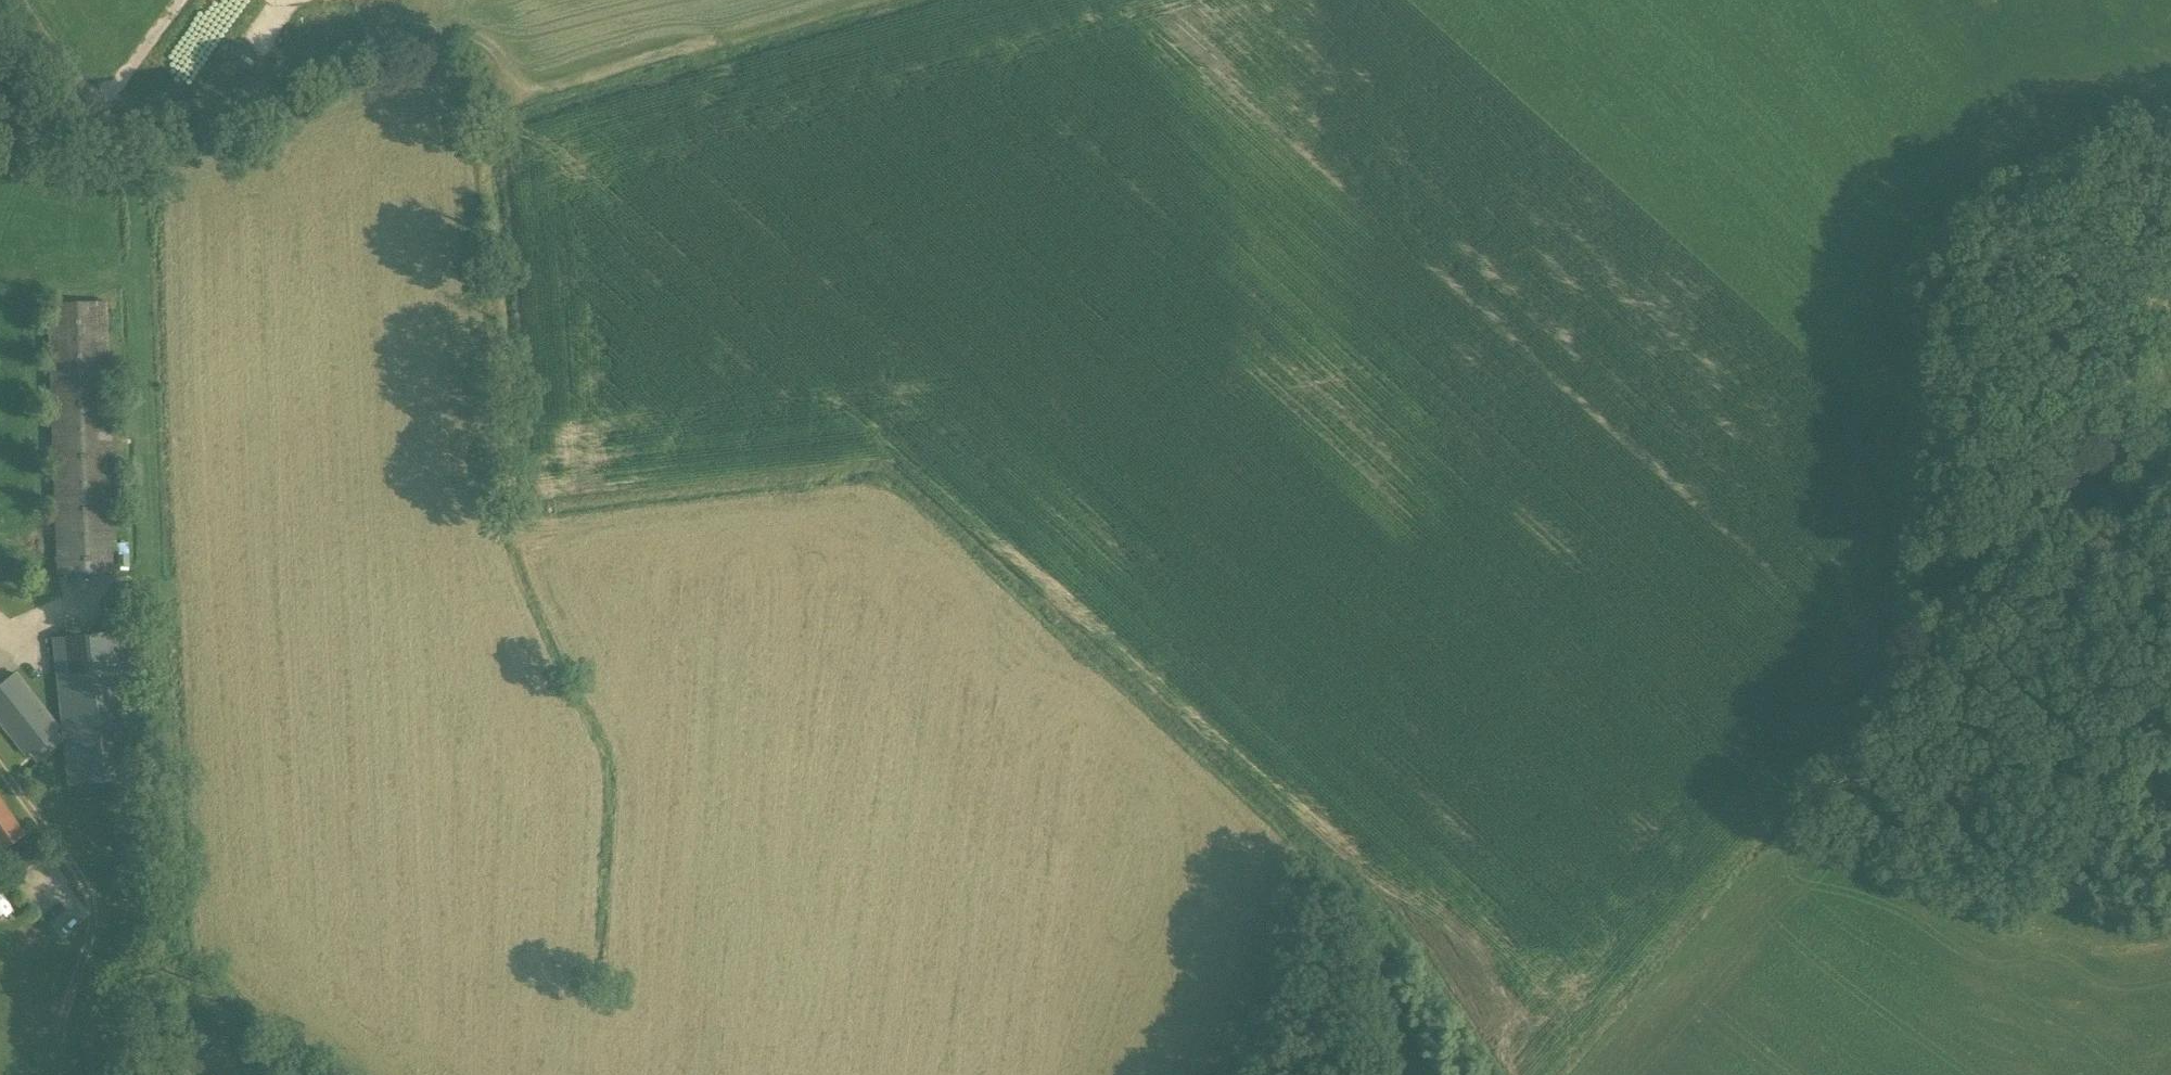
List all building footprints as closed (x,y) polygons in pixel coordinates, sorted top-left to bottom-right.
[(46,302),(57,576),(117,574),(106,300),(46,302)] [(51,636),(61,727),(67,786),(140,778),(123,615),(99,618),(101,630),(51,636)] [(61,727),(16,671),(0,684),(0,724),(25,756),(61,727)] [(0,852),(25,835),(0,799),(0,852)]
